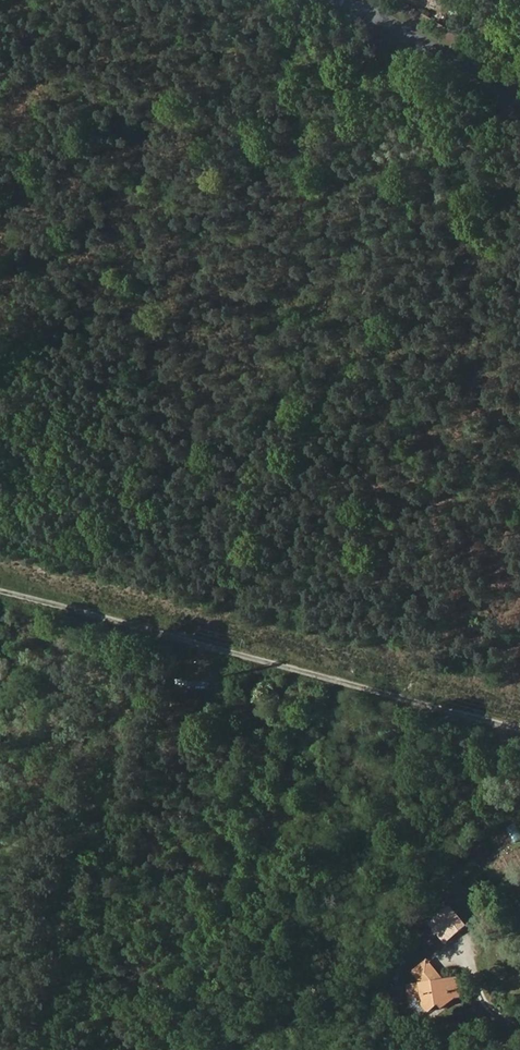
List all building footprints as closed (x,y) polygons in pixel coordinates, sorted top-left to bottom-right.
[(450,905),(428,925),(446,945),(468,926),(450,905)] [(428,916),(425,907),(412,911),(415,920),(428,916)] [(443,980),(427,960),(414,971),(423,983),(443,980)] [(466,996),(464,984),(460,984),(458,978),(443,980),(423,983),(409,985),(411,997),(418,996),(430,1011),(440,1003),(444,1007),(456,998),(466,996)] [(430,1011),(444,1007),(440,1003),(430,1011)]
